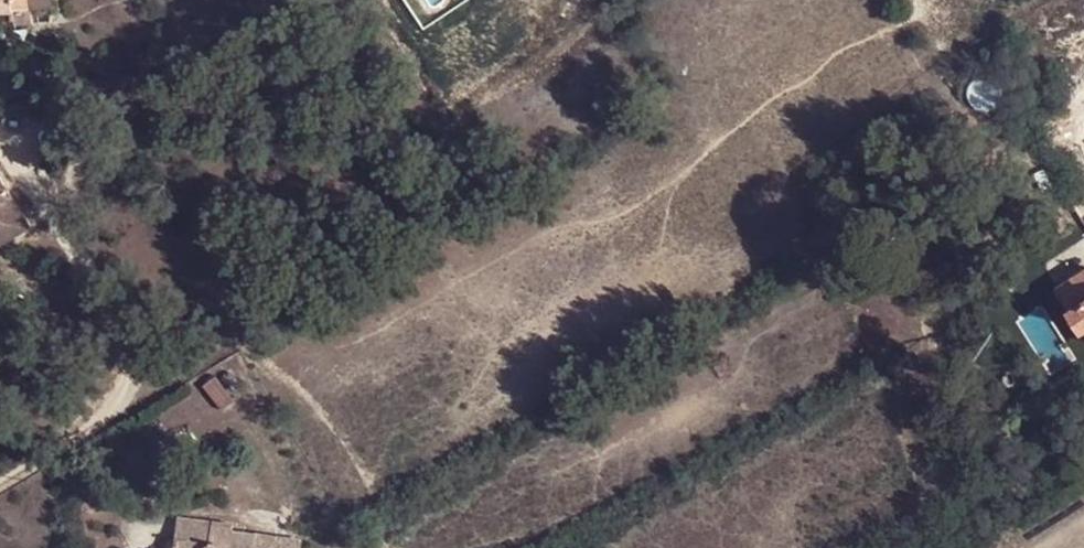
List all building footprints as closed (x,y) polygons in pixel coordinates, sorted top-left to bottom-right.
[(12,241),(42,222),(2,163),(0,164),(0,223),(12,241)] [(6,245),(12,241),(0,223),(0,237),(6,245)] [(1083,306),(1083,272),(1060,285),(1073,313),(1083,306)] [(1073,313),(1083,333),(1083,306),(1073,313)] [(244,541),(224,538),(225,531),(176,523),(173,547),(244,547),(244,541)]
